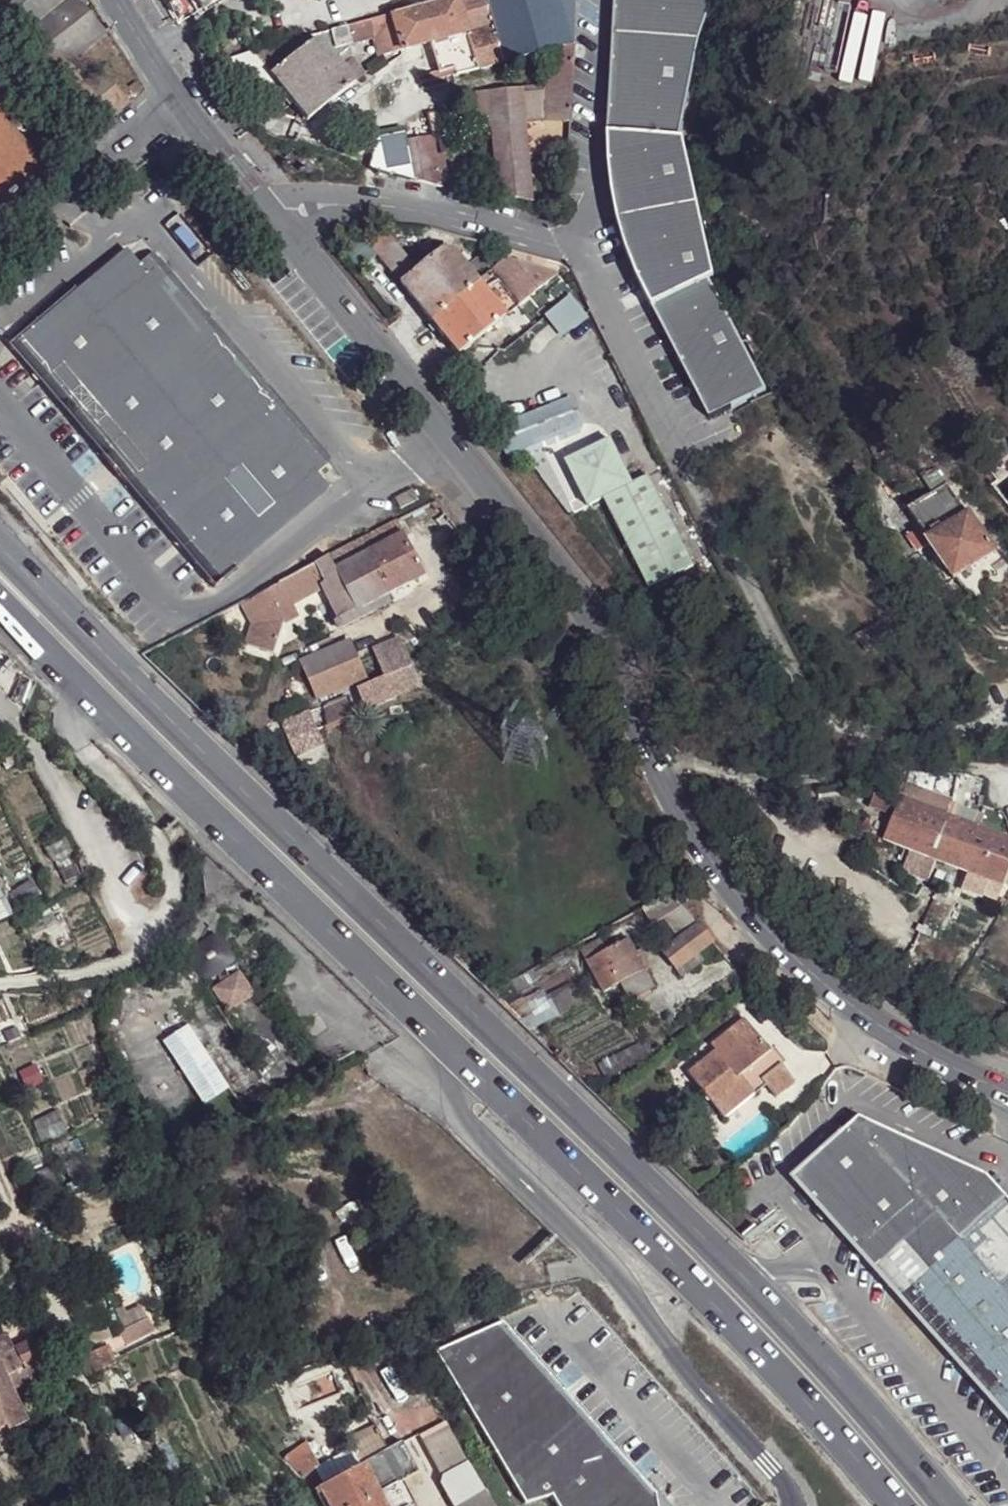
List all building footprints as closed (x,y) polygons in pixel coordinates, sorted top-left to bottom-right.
[(52,79),(67,67),(105,34),(76,0),(0,0),(0,18),(52,79)] [(201,9),(213,0),(196,0),(201,9)] [(577,0),(431,0),(391,11),(401,52),(430,44),(439,73),(454,70),(457,76),(486,67),(486,65),(550,49),(575,43),(577,0)] [(705,0),(611,0),(606,40),(596,130),(595,153),(595,178),(599,196),(604,215),(611,235),(626,262),(640,288),(653,312),(709,424),(767,395),(712,284),(717,281),(676,144),(674,145),(685,39),(705,0)] [(375,38),(381,57),(401,52),(391,11),(332,27),(337,47),(375,38)] [(275,79),(307,120),(356,83),(364,76),(364,75),(353,60),(347,65),(343,67),(337,59),(332,63),(316,41),(289,61),(275,42),(252,49),(275,79)] [(549,101),(549,104),(573,105),(575,43),(550,49),(550,89),(549,101)] [(100,70),(81,84),(111,120),(128,105),(100,70)] [(527,91),(527,103),(549,101),(550,89),(527,91)] [(497,130),(501,195),(533,203),(527,103),(527,91),(479,94),(481,130),(497,130)] [(573,105),(549,104),(548,122),(572,123),(573,105)] [(427,115),(431,136),(448,132),(444,111),(427,115)] [(46,175),(0,120),(0,214),(46,175)] [(446,157),(453,155),(448,132),(431,136),(432,139),(441,176),(450,174),(446,157)] [(406,141),(415,181),(443,188),(441,176),(432,139),(418,142),(418,140),(406,141)] [(368,231),(361,236),(346,248),(363,269),(379,257),(399,283),(415,269),(387,235),(368,231)] [(315,471),(329,459),(156,249),(140,260),(128,245),(13,341),(114,462),(215,583),(326,487),(315,471)] [(415,269),(399,283),(428,320),(504,259),(485,253),(465,269),(450,252),(438,251),(415,269)] [(557,275),(504,259),(428,320),(457,356),(558,276),(557,275)] [(553,325),(568,342),(590,323),(574,306),(553,325)] [(581,426),(571,400),(495,426),(498,435),(503,452),(511,450),(551,437),(581,426)] [(609,442),(564,464),(586,509),(602,502),(645,591),(691,569),(646,478),(630,486),(609,442)] [(956,579),(994,550),(967,512),(965,513),(936,473),(932,476),(924,482),(932,494),(908,512),(920,530),(907,539),(918,555),(930,547),(954,581),(956,579)] [(291,606),(322,590),(339,623),(334,626),(336,630),(360,618),(358,613),(372,607),(425,579),(404,539),(396,524),(328,559),(240,605),(251,625),(244,646),(273,655),(283,625),(280,620),(294,613),(291,606)] [(294,613),(280,620),(283,625),(297,617),(294,613)] [(387,679),(413,669),(401,641),(375,651),(387,679)] [(303,664),(318,701),(367,680),(351,643),(303,664)] [(0,650),(0,691),(13,705),(34,684),(0,650)] [(421,688),(413,669),(387,679),(396,698),(421,688)] [(292,743),(396,698),(387,679),(284,724),(292,743)] [(545,739),(512,730),(504,763),(537,772),(545,739)] [(987,881),(1007,889),(1007,839),(973,826),(977,815),(930,794),(939,774),(917,774),(913,786),(912,786),(907,799),(904,798),(909,785),(886,775),(872,807),(897,818),(888,841),(920,854),(915,866),(935,874),(939,862),(967,873),(959,893),(979,902),(987,881)] [(77,874),(66,853),(53,858),(63,880),(77,874)] [(37,893),(29,878),(9,890),(16,904),(37,893)] [(676,893),(640,911),(649,926),(668,918),(681,938),(701,926),(676,893)] [(714,943),(701,926),(681,938),(662,951),(676,971),(714,943)] [(185,955),(204,982),(233,963),(214,935),(185,955)] [(605,949),(585,961),(603,994),(621,982),(637,974),(631,962),(639,957),(627,937),(605,949)] [(580,953),(585,961),(605,949),(601,940),(580,953)] [(645,969),(639,957),(631,962),(637,974),(645,969)] [(645,969),(637,974),(621,982),(630,1001),(656,987),(645,969)] [(210,988),(226,1013),(253,996),(237,970),(210,988)] [(161,1037),(197,1107),(228,1091),(239,1112),(267,1098),(220,1007),(161,1037)] [(29,1032),(22,1017),(0,1026),(7,1041),(29,1032)] [(756,1078),(765,1089),(776,1103),(794,1088),(742,1022),(708,1048),(713,1055),(686,1074),(717,1115),(748,1090),(745,1086),(756,1078)] [(46,1076),(40,1060),(19,1069),(25,1083),(46,1076)] [(723,1122),(765,1089),(756,1078),(745,1086),(748,1090),(717,1115),(723,1122)] [(64,1130),(55,1109),(31,1120),(40,1141),(64,1130)] [(1006,1197),(986,1174),(858,1117),(789,1176),(843,1237),(1007,1423),(1007,1200),(1006,1197)] [(43,1155),(37,1142),(18,1150),(19,1154),(15,1156),(19,1164),(28,1160),(42,1189),(55,1184),(43,1155)] [(86,1179),(76,1156),(62,1162),(73,1185),(86,1179)] [(13,1172),(0,1178),(0,1183),(8,1200),(23,1193),(13,1172)] [(100,1304),(72,1314),(80,1340),(108,1330),(100,1304)] [(145,1321),(118,1334),(124,1347),(152,1335),(145,1321)] [(433,1344),(519,1498),(544,1493),(551,1505),(647,1505),(646,1493),(497,1322),(433,1344)] [(14,1349),(7,1333),(0,1336),(0,1355),(14,1349)] [(18,1405),(13,1391),(44,1376),(28,1343),(14,1349),(0,1355),(0,1411),(1,1413),(18,1405)] [(108,1348),(79,1360),(86,1376),(115,1363),(108,1348)] [(18,1405),(1,1413),(0,1411),(0,1431),(5,1428),(7,1433),(27,1424),(18,1405)] [(52,1421),(48,1411),(33,1419),(37,1426),(52,1421)] [(443,1417),(418,1429),(440,1472),(464,1460),(443,1417)] [(16,1434),(19,1441),(27,1437),(24,1430),(16,1434)] [(360,1466),(362,1466),(383,1505),(416,1505),(401,1477),(416,1468),(403,1443),(387,1451),(378,1435),(351,1449),(360,1466)] [(304,1442),(281,1458),(298,1480),(314,1469),(316,1468),(304,1442)] [(320,1487),(329,1505),(383,1505),(362,1466),(360,1466),(320,1487)] [(314,1469),(298,1480),(307,1493),(320,1487),(314,1469)] [(484,1492),(460,1505),(492,1505),(484,1492)]
